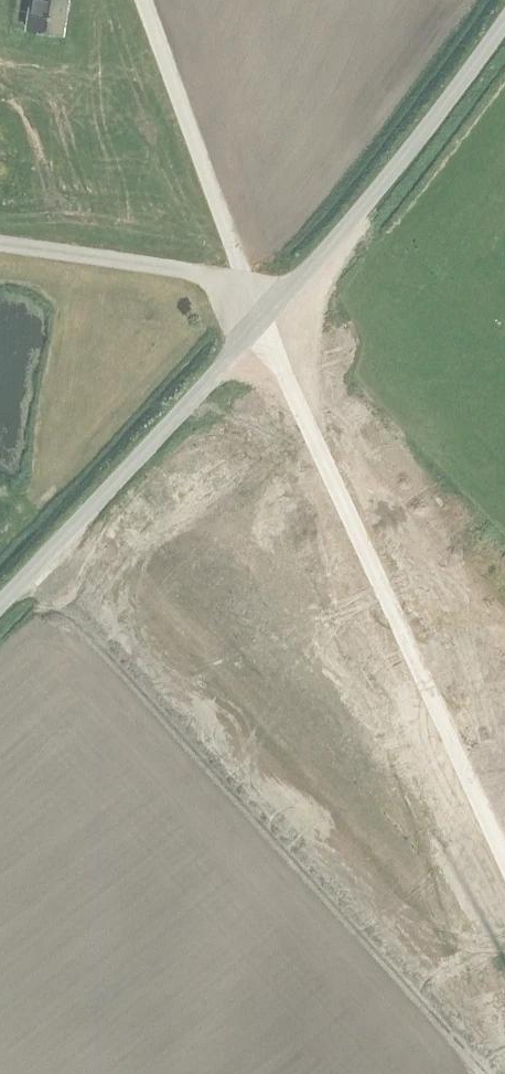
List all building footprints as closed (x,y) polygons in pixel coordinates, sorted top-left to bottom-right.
[(26,27),(63,33),(68,0),(30,0),(26,27)]
